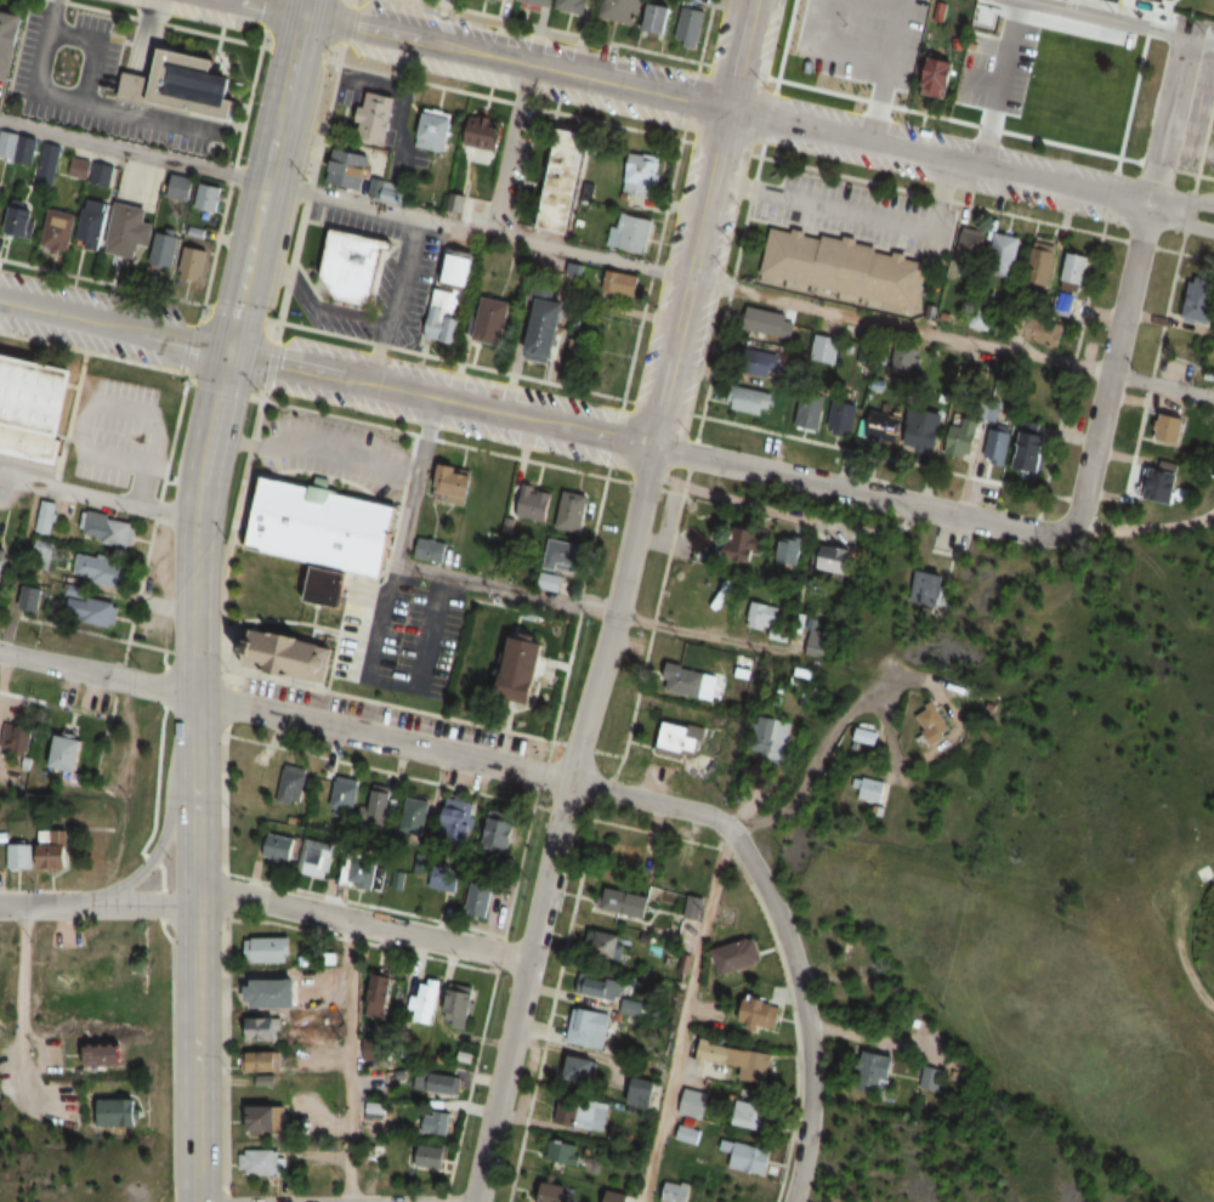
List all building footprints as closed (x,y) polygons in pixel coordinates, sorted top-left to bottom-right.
[(584,14),(586,0),(558,0),(557,9),(584,14)] [(601,19),(639,25),(643,0),(604,0),(601,19)] [(899,12),(920,16),(924,0),(902,0),(899,12)] [(1154,9),(1155,0),(1109,0),(1154,9)] [(670,33),(670,4),(645,4),(645,33),(670,33)] [(703,48),(710,13),(683,7),(676,43),(703,48)] [(1016,17),(977,7),(971,29),(994,34),(991,44),(1009,48),(1016,17)] [(8,79),(0,77),(0,10),(24,16),(25,34),(13,61),(8,79)] [(1126,64),(1130,40),(1112,37),(1108,61),(1126,64)] [(797,79),(848,82),(850,41),(799,38),(797,79)] [(240,74),(236,96),(242,98),(238,117),(152,97),(164,44),(222,57),(219,69),(240,74)] [(883,83),(912,83),(912,47),(883,47),(883,83)] [(961,64),(934,56),(922,94),(948,103),(961,64)] [(1046,120),(1077,125),(1087,66),(1067,62),(1064,81),(1053,79),(1046,120)] [(386,144),(396,96),(366,90),(357,138),(386,144)] [(1091,128),(1119,131),(1123,94),(1095,92),(1091,128)] [(419,110),(414,148),(449,152),(453,115),(419,110)] [(491,116),(467,116),(467,149),(503,149),(503,124),(491,124),(491,116)] [(574,235),(592,146),(560,140),(542,228),(574,235)] [(328,181),(363,189),(371,154),(336,146),(328,181)] [(622,196),(654,199),(658,156),(626,153),(622,196)] [(368,197),(404,206),(409,187),(373,178),(368,197)] [(39,206),(11,199),(2,233),(29,240),(39,206)] [(81,243),(103,246),(108,202),(86,200),(81,243)] [(155,222),(147,221),(149,207),(116,202),(109,253),(139,258),(141,245),(152,247),(155,222)] [(69,251),(74,211),(45,208),(41,248),(69,251)] [(610,247),(648,252),(653,217),(615,212),(610,247)] [(990,243),(973,225),(951,244),(968,263),(990,243)] [(328,226),(390,242),(388,249),(380,248),(365,306),(333,299),(317,272),(328,226)] [(918,307),(927,257),(771,226),(761,275),(918,307)] [(180,265),(178,228),(155,230),(158,266),(180,265)] [(987,273),(1011,278),(1020,237),(995,232),(987,273)] [(1026,281),(1050,285),(1058,245),(1034,241),(1026,281)] [(213,252),(188,244),(178,274),(203,282),(213,252)] [(1068,249),(1057,296),(1061,297),(1057,311),(1073,315),(1088,254),(1068,249)] [(477,257),(454,252),(447,283),(471,288),(477,257)] [(642,274),(605,268),(601,291),(638,297),(642,274)] [(1185,281),(1191,321),(1213,317),(1213,295),(1211,277),(1185,281)] [(456,344),(464,294),(436,289),(428,339),(456,344)] [(513,301),(485,294),(474,339),(503,346),(513,301)] [(543,296),(572,304),(557,361),(528,353),(543,296)] [(808,346),(813,318),(744,305),(738,333),(774,340),(776,331),(791,334),(789,343),(808,346)] [(809,358),(832,363),(838,339),(815,333),(809,358)] [(598,343),(575,336),(564,372),(587,379),(598,343)] [(781,354),(741,345),(734,372),(775,381),(781,354)] [(58,467),(0,454),(0,350),(81,369),(58,467)] [(726,408),(767,417),(772,393),(732,383),(726,408)] [(825,395),(801,391),(794,426),(818,431),(825,395)] [(860,405),(839,398),(828,428),(849,436),(860,405)] [(936,451),(942,411),(910,406),(905,446),(936,451)] [(866,436),(897,442),(902,414),(871,408),(866,436)] [(1179,444),(1184,417),(1160,412),(1154,439),(1179,444)] [(977,416),(950,415),(949,456),(976,457),(977,416)] [(989,462),(1006,462),(1006,426),(989,426),(989,462)] [(1011,463),(1038,474),(1052,439),(1024,429),(1011,463)] [(478,470),(440,462),(433,498),(470,506),(478,470)] [(1172,505),(1178,473),(1147,467),(1141,499),(1172,505)] [(396,504),(380,577),(344,569),(240,548),(256,474),(396,504)] [(517,520),(550,518),(548,486),(515,488),(517,520)] [(555,528),(581,535),(592,497),(566,490),(555,528)] [(57,503),(41,500),(35,531),(51,535),(57,503)] [(131,548),(136,521),(80,511),(76,538),(131,548)] [(736,558),(767,558),(767,520),(736,520),(736,558)] [(801,536),(780,536),(780,565),(801,565),(801,536)] [(537,589),(557,593),(561,572),(582,576),(588,546),(547,538),(537,589)] [(449,542),(418,539),(415,560),(446,564),(449,542)] [(850,546),(821,547),(822,574),(852,573),(850,546)] [(122,586),(125,561),(76,553),(72,578),(122,586)] [(909,599),(935,607),(944,576),(918,569),(909,599)] [(41,611),(44,586),(23,584),(21,609),(41,611)] [(63,612),(111,630),(122,603),(73,585),(63,612)] [(744,626),(771,635),(780,607),(753,598),(744,626)] [(242,628),(245,628),(248,629),(261,631),(261,629),(277,633),(293,636),(293,639),(299,640),(306,642),(308,642),(330,647),(322,681),(234,659),(237,651),(238,642),(239,639),(242,628)] [(827,633),(810,629),(806,646),(823,650),(827,633)] [(516,633),(555,641),(543,698),(504,690),(516,633)] [(716,671),(665,667),(663,695),(714,699),(716,671)] [(943,741),(940,727),(944,727),(940,706),(918,710),(924,744),(943,741)] [(747,755),(777,764),(789,722),(759,713),(747,755)] [(657,745),(694,758),(703,731),(666,718),(657,745)] [(30,726),(2,722),(0,740),(0,749),(26,753),(30,726)] [(868,753),(878,735),(859,725),(849,742),(868,753)] [(78,774),(88,738),(57,729),(47,765),(78,774)] [(273,788),(297,799),(310,771),(287,760),(273,788)] [(360,778),(334,775),(329,815),(354,818),(360,778)] [(882,801),(882,778),(859,778),(859,801),(882,801)] [(387,818),(393,789),(374,785),(368,814),(387,818)] [(426,835),(433,800),(408,795),(401,830),(426,835)] [(438,839),(467,844),(475,801),(446,796),(438,839)] [(504,847),(513,816),(492,810),(483,840),(504,847)] [(41,868),(76,868),(76,828),(41,828),(41,868)] [(261,859),(295,865),(295,868),(327,874),(333,845),(266,831),(261,859)] [(7,868),(36,868),(36,841),(7,841),(7,868)] [(609,869),(650,868),(648,846),(608,848),(609,869)] [(373,891),(379,859),(349,853),(343,885),(373,891)] [(456,891),(460,870),(433,864),(429,886),(456,891)] [(497,885),(469,881),(464,914),(493,917),(497,885)] [(647,919),(652,894),(605,884),(600,908),(647,919)] [(592,959),(624,959),(624,933),(592,933),(592,959)] [(246,963),(294,963),(294,937),(246,937),(246,963)] [(848,966),(875,964),(873,938),(846,940),(848,966)] [(388,1016),(388,970),(371,970),(371,1016),(388,1016)] [(576,987),(604,1002),(612,987),(585,971),(576,987)] [(409,1021),(431,1026),(441,980),(419,976),(409,1021)] [(251,1008),(301,1007),(301,979),(250,979),(251,1008)] [(448,1028),(473,1026),(470,984),(445,986),(448,1028)] [(773,1006),(764,1006),(764,996),(739,996),(739,1033),(773,1033),(773,1006)] [(622,1011),(638,1015),(641,1004),(624,1000),(622,1011)] [(601,1051),(611,1015),(575,1005),(566,1041),(601,1051)] [(280,1039),(280,1017),(247,1017),(247,1039),(280,1039)] [(129,1042),(84,1042),(84,1065),(129,1065),(129,1042)] [(740,1081),(767,1084),(771,1050),(698,1043),(696,1062),(742,1067),(740,1081)] [(891,1053),(859,1053),(859,1093),(891,1093),(891,1053)] [(244,1071),(262,1071),(262,1055),(244,1055),(244,1071)] [(599,1059),(570,1058),(569,1085),(598,1086),(599,1059)] [(458,1079),(431,1074),(428,1092),(455,1097),(458,1079)] [(629,1103),(653,1103),(653,1082),(629,1082),(629,1103)] [(678,1114),(702,1120),(708,1094),(684,1088),(678,1114)] [(570,1124),(573,1097),(559,1095),(555,1122),(570,1124)] [(136,1127),(136,1098),(96,1098),(96,1127),(136,1127)] [(728,1123),(757,1132),(765,1107),(736,1098),(728,1123)] [(600,1132),(605,1109),(581,1103),(575,1126),(600,1132)] [(286,1105),(245,1105),(245,1132),(286,1132),(286,1105)] [(450,1113),(425,1108),(421,1131),(445,1136),(450,1113)] [(695,1146),(700,1130),(675,1123),(670,1139),(695,1146)] [(549,1161),(568,1160),(567,1138),(548,1139),(549,1161)] [(769,1148),(721,1138),(719,1151),(730,1153),(726,1170),(763,1177),(769,1148)] [(444,1145),(416,1145),(416,1169),(444,1169),(444,1145)] [(280,1150),(242,1150),(242,1176),(280,1176),(280,1150)] [(663,1201),(684,1201),(689,1185),(664,1178),(658,1201),(663,1201)] [(538,1181),(537,1201),(564,1201),(565,1183),(538,1181)] [(602,1189),(602,1201),(627,1201),(627,1189),(602,1189)]
